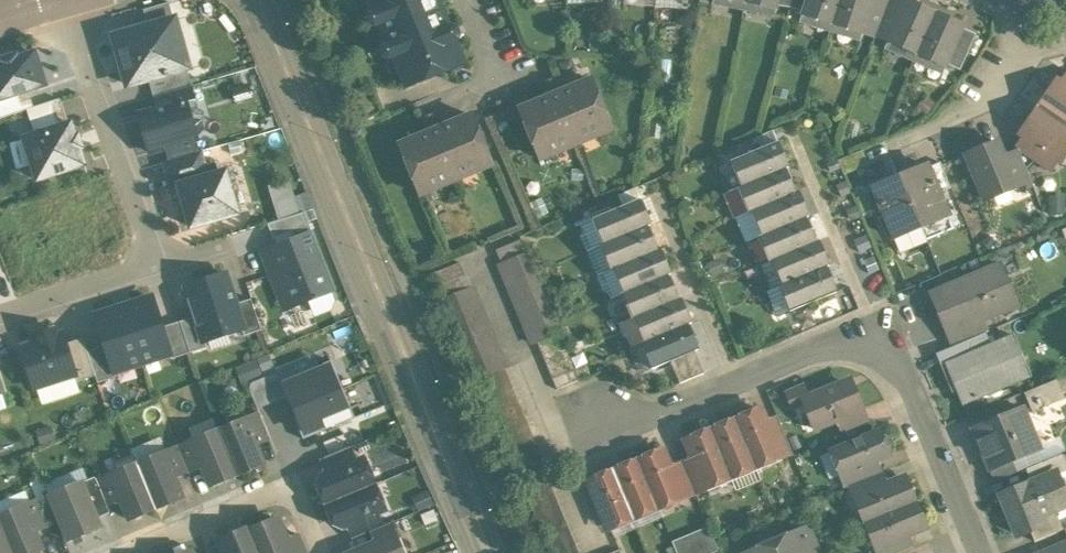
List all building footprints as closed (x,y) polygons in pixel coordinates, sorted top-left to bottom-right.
[(338,0),(307,0),(313,14),(339,3),(338,0)] [(436,0),(369,0),(374,12),(368,14),(366,20),(368,26),(374,28),(380,26),(388,45),(382,47),(380,53),(382,58),(387,61),(394,58),(406,88),(463,64),(453,42),(457,40),(459,36),(456,30),(452,28),(448,29),(436,0)] [(745,3),(776,8),(776,6),(777,0),(746,0),(745,3)] [(776,6),(789,9),(791,0),(777,0),(776,6)] [(789,9),(802,12),(806,0),(791,0),(789,9)] [(802,12),(801,15),(832,24),(839,0),(806,0),(802,12)] [(832,24),(862,33),(863,31),(872,0),(839,0),(832,24)] [(863,31),(876,34),(888,0),(872,0),(863,31)] [(897,0),(888,0),(876,34),(888,39),(904,3),(897,0)] [(934,14),(905,1),(888,39),(888,41),(916,54),(934,14)] [(143,11),(147,28),(174,21),(169,4),(143,11)] [(934,14),(916,54),(945,67),(946,65),(962,29),(963,27),(934,14)] [(147,28),(114,38),(128,86),(148,80),(186,70),(188,69),(174,21),(147,28)] [(975,34),(962,29),(946,65),(959,71),(975,34)] [(0,61),(0,62),(1,64),(0,65),(0,100),(28,91),(44,86),(34,54),(16,59),(15,56),(0,61)] [(148,80),(152,97),(191,86),(186,70),(148,80)] [(548,97),(519,110),(540,160),(611,131),(590,80),(560,92),(548,97)] [(555,80),(543,85),(548,97),(560,92),(555,80)] [(1038,108),(1065,127),(1065,88),(1060,84),(1056,81),(1038,108)] [(191,86),(152,97),(156,110),(185,102),(185,103),(195,101),(191,86)] [(0,100),(0,119),(26,111),(26,110),(33,108),(28,91),(0,100)] [(33,108),(26,110),(26,111),(34,135),(67,125),(59,100),(33,108)] [(156,110),(138,115),(149,153),(165,149),(191,141),(196,140),(195,136),(197,136),(202,130),(200,122),(192,120),(190,121),(185,103),(185,102),(156,110)] [(1038,108),(1020,134),(1024,137),(1057,159),(1060,162),(1065,154),(1065,127),(1038,108)] [(428,133),(398,145),(419,196),(491,166),(470,116),(440,128),(428,133)] [(435,116),(423,121),(428,133),(440,128),(435,116)] [(34,135),(23,139),(37,181),(83,166),(78,150),(80,149),(76,136),(74,137),(69,124),(67,125),(34,135)] [(1057,159),(1024,137),(1017,148),(1049,170),(1057,159)] [(191,141),(165,149),(169,161),(194,154),(191,141)] [(997,142),(965,155),(984,200),(1016,187),(1003,156),(997,142)] [(777,143),(731,162),(741,187),(785,168),(788,167),(782,155),(780,156),(776,145),(778,144),(777,143)] [(1018,151),(1003,156),(1016,187),(1019,193),(1032,187),(1018,151)] [(169,161),(164,163),(171,188),(178,186),(208,177),(200,152),(194,154),(169,161)] [(939,163),(927,168),(938,194),(950,189),(939,163)] [(926,166),(899,177),(920,226),(947,215),(938,194),(927,168),(926,166)] [(741,187),(738,188),(748,212),(751,211),(795,193),(790,180),(788,180),(783,171),(786,170),(785,168),(741,187)] [(208,177),(178,186),(190,228),(237,214),(225,172),(208,177)] [(899,177),(872,189),(892,238),(920,226),(899,177)] [(795,193),(751,211),(761,235),(805,217),(808,216),(803,203),(801,204),(797,194),(799,193),(798,191),(795,193)] [(639,200),(593,220),(603,245),(646,227),(650,225),(644,212),(642,213),(638,202),(640,201),(639,200)] [(290,234),(294,242),(309,236),(312,235),(304,213),(267,225),(273,240),(290,234)] [(761,235),(758,237),(768,261),(771,260),(815,242),(810,229),(808,230),(804,219),(806,219),(805,217),(761,235)] [(603,245),(600,246),(610,270),(613,269),(657,251),(651,238),(649,239),(645,229),(647,228),(646,227),(603,245)] [(292,307),(331,292),(309,236),(294,242),(270,251),(292,307)] [(815,242),(771,260),(781,284),(825,266),(829,265),(823,252),(821,253),(817,243),(819,242),(818,240),(815,242)] [(519,241),(495,251),(500,263),(524,253),(519,241)] [(657,251),(613,269),(623,293),(667,275),(670,274),(665,261),(662,262),(658,252),(660,251),(660,250),(657,251)] [(559,334),(525,253),(524,253),(500,263),(499,264),(533,345),(537,343),(559,334)] [(459,263),(435,273),(445,298),(469,288),(459,263)] [(999,265),(930,294),(940,318),(941,317),(947,332),(946,333),(947,334),(972,324),(983,320),(1004,311),(997,293),(1009,288),(999,265)] [(781,284),(779,286),(789,311),(836,291),(830,278),(828,279),(824,268),(826,268),(825,266),(781,284)] [(225,275),(185,288),(194,318),(202,342),(204,341),(241,329),(243,329),(235,305),(225,275)] [(623,293),(620,295),(630,319),(633,318),(677,300),(672,287),(670,288),(665,278),(667,277),(667,275),(623,293)] [(504,369),(471,288),(445,298),(479,379),(482,378),(504,369)] [(152,299),(123,308),(141,362),(168,354),(169,353),(161,328),(152,299)] [(677,300),(633,318),(644,343),(687,325),(690,323),(685,310),(683,311),(679,301),(681,300),(680,299),(677,300)] [(250,300),(235,305),(243,329),(241,329),(243,337),(260,331),(250,300)] [(123,308),(95,317),(105,346),(113,372),(114,371),(141,362),(123,308)] [(194,318),(179,322),(189,354),(206,348),(204,341),(202,342),(194,318)] [(972,324),(947,334),(952,347),(985,333),(988,332),(983,320),(972,324)] [(189,354),(179,322),(161,328),(169,353),(168,354),(170,360),(189,354)] [(644,343),(641,344),(651,369),(670,362),(694,351),(698,350),(692,336),(690,337),(686,327),(688,326),(687,325),(644,343)] [(55,330),(34,337),(36,342),(20,347),(34,389),(74,376),(75,376),(65,345),(61,334),(56,336),(55,330)] [(952,347),(940,352),(945,365),(990,345),(985,333),(952,347)] [(559,334),(537,343),(541,355),(564,346),(559,334)] [(990,345),(945,365),(962,405),(1023,379),(1006,338),(990,345)] [(82,339),(65,345),(75,376),(74,376),(76,383),(94,377),(86,352),(82,339)] [(113,372),(105,346),(86,352),(94,377),(97,383),(116,377),(114,371),(113,372)] [(564,346),(541,355),(546,367),(569,357),(564,346)] [(694,351),(670,362),(679,384),(703,374),(694,351)] [(569,357),(546,367),(551,378),(574,369),(569,357)] [(304,440),(354,419),(331,361),(280,382),(286,398),(304,440)] [(504,369),(482,378),(487,390),(509,381),(504,369)] [(574,369),(551,378),(556,390),(578,381),(574,369)] [(258,409),(286,398),(276,373),(251,384),(249,389),(258,409)] [(1055,380),(1024,393),(1032,412),(1063,399),(1055,380)] [(509,381),(487,390),(492,402),(514,392),(509,381)] [(837,393),(834,386),(808,397),(801,400),(803,404),(814,430),(838,421),(838,420),(864,409),(863,408),(861,409),(852,386),(837,393)] [(804,387),(785,395),(790,409),(803,404),(801,400),(808,397),(804,387)] [(514,392),(492,402),(496,413),(519,404),(514,392)] [(519,404),(496,413),(501,425),(524,416),(519,404)] [(1022,408),(972,429),(981,451),(982,450),(990,469),(990,470),(1011,461),(1039,449),(1022,408)] [(864,409),(838,420),(838,421),(843,433),(869,422),(864,409)] [(759,410),(734,420),(754,466),(778,456),(765,423),(759,410)] [(258,414),(243,420),(253,445),(254,444),(268,438),(258,414)] [(524,416),(501,425),(506,437),(529,427),(524,416)] [(776,418),(765,423),(778,456),(790,451),(776,418)] [(243,420),(218,431),(236,475),(263,465),(254,444),(253,445),(243,420)] [(734,420),(710,430),(729,477),(754,466),(734,420)] [(529,427),(506,437),(511,448),(533,439),(529,427)] [(729,477),(710,430),(685,440),(693,458),(704,484),(705,487),(729,477)] [(218,431),(192,441),(203,466),(201,466),(210,486),(236,475),(218,431)] [(878,432),(830,452),(841,476),(874,462),(888,456),(878,432)] [(533,439),(511,448),(516,460),(538,451),(533,439)] [(192,441),(177,448),(187,472),(201,466),(203,466),(192,441)] [(177,448),(163,454),(173,478),(187,472),(177,448)] [(348,448),(320,460),(326,474),(354,462),(348,448)] [(661,451),(637,461),(656,507),(680,497),(679,494),(679,495),(668,469),(668,468),(661,451)] [(163,454),(136,465),(155,509),(181,498),(173,478),(163,454)] [(1024,470),(1030,484),(1054,474),(1055,476),(1065,471),(1065,466),(1061,454),(1024,470)] [(704,484),(693,458),(681,463),(692,489),(704,484)] [(326,474),(321,476),(317,486),(325,505),(370,487),(366,477),(368,472),(363,459),(326,474)] [(637,461),(612,471),(632,518),(656,507),(637,461)] [(1011,461),(990,470),(990,469),(989,470),(994,482),(1015,473),(1011,461)] [(874,462),(848,473),(852,485),(879,473),(874,462)] [(668,468),(668,469),(679,495),(679,494),(692,489),(681,463),(668,468)] [(136,465),(110,475),(120,500),(128,520),(155,509),(136,465)] [(612,471),(588,481),(608,527),(632,518),(612,471)] [(879,473),(852,485),(857,496),(884,485),(879,473)] [(1000,497),(1016,535),(1029,530),(1042,524),(1039,516),(1053,510),(1065,504),(1065,502),(1055,476),(1054,474),(1030,484),(1000,497)] [(110,475),(96,481),(106,506),(120,500),(110,475)] [(96,481),(94,478),(81,483),(96,519),(109,514),(106,506),(96,481)] [(857,496),(854,498),(864,523),(913,503),(902,478),(884,485),(857,496)] [(549,482),(524,492),(530,504),(554,494),(549,482)] [(81,483),(49,496),(68,541),(99,527),(96,519),(81,483)] [(370,487),(325,505),(333,524),(343,529),(348,527),(376,515),(385,511),(379,498),(373,496),(370,487)] [(554,494),(530,504),(550,552),(578,552),(554,494)] [(37,501),(23,507),(33,531),(34,531),(47,526),(37,501)] [(913,503),(864,523),(875,547),(909,533),(923,527),(913,503)] [(0,517),(0,525),(12,552),(35,552),(41,550),(34,531),(33,531),(23,507),(0,517)] [(1053,510),(1039,516),(1042,524),(1029,530),(1034,542),(1062,530),(1053,510)] [(376,515),(348,527),(353,539),(369,532),(381,527),(376,515)] [(248,531),(257,552),(290,552),(285,542),(285,541),(276,519),(248,531)] [(381,527),(369,532),(374,545),(375,546),(396,538),(400,536),(394,522),(381,527)] [(0,525),(0,552),(12,552),(0,525)] [(707,527),(695,532),(704,552),(714,552),(718,552),(707,527)] [(246,529),(218,541),(224,552),(257,552),(248,531),(247,531),(246,529)] [(695,532),(683,537),(690,552),(704,552),(695,532)] [(810,532),(798,537),(804,552),(819,552),(810,532)] [(760,551),(756,549),(747,552),(804,552),(798,537),(796,533),(778,540),(775,545),(760,551)] [(882,544),(886,552),(894,552),(914,545),(909,533),(882,544)] [(299,536),(285,541),(285,542),(290,552),(307,552),(299,536)] [(683,537),(671,543),(675,552),(690,552),(683,537)] [(354,552),(402,552),(396,538),(375,546),(374,545),(354,552)] [(1042,552),(1065,552),(1065,543),(1042,552)]
